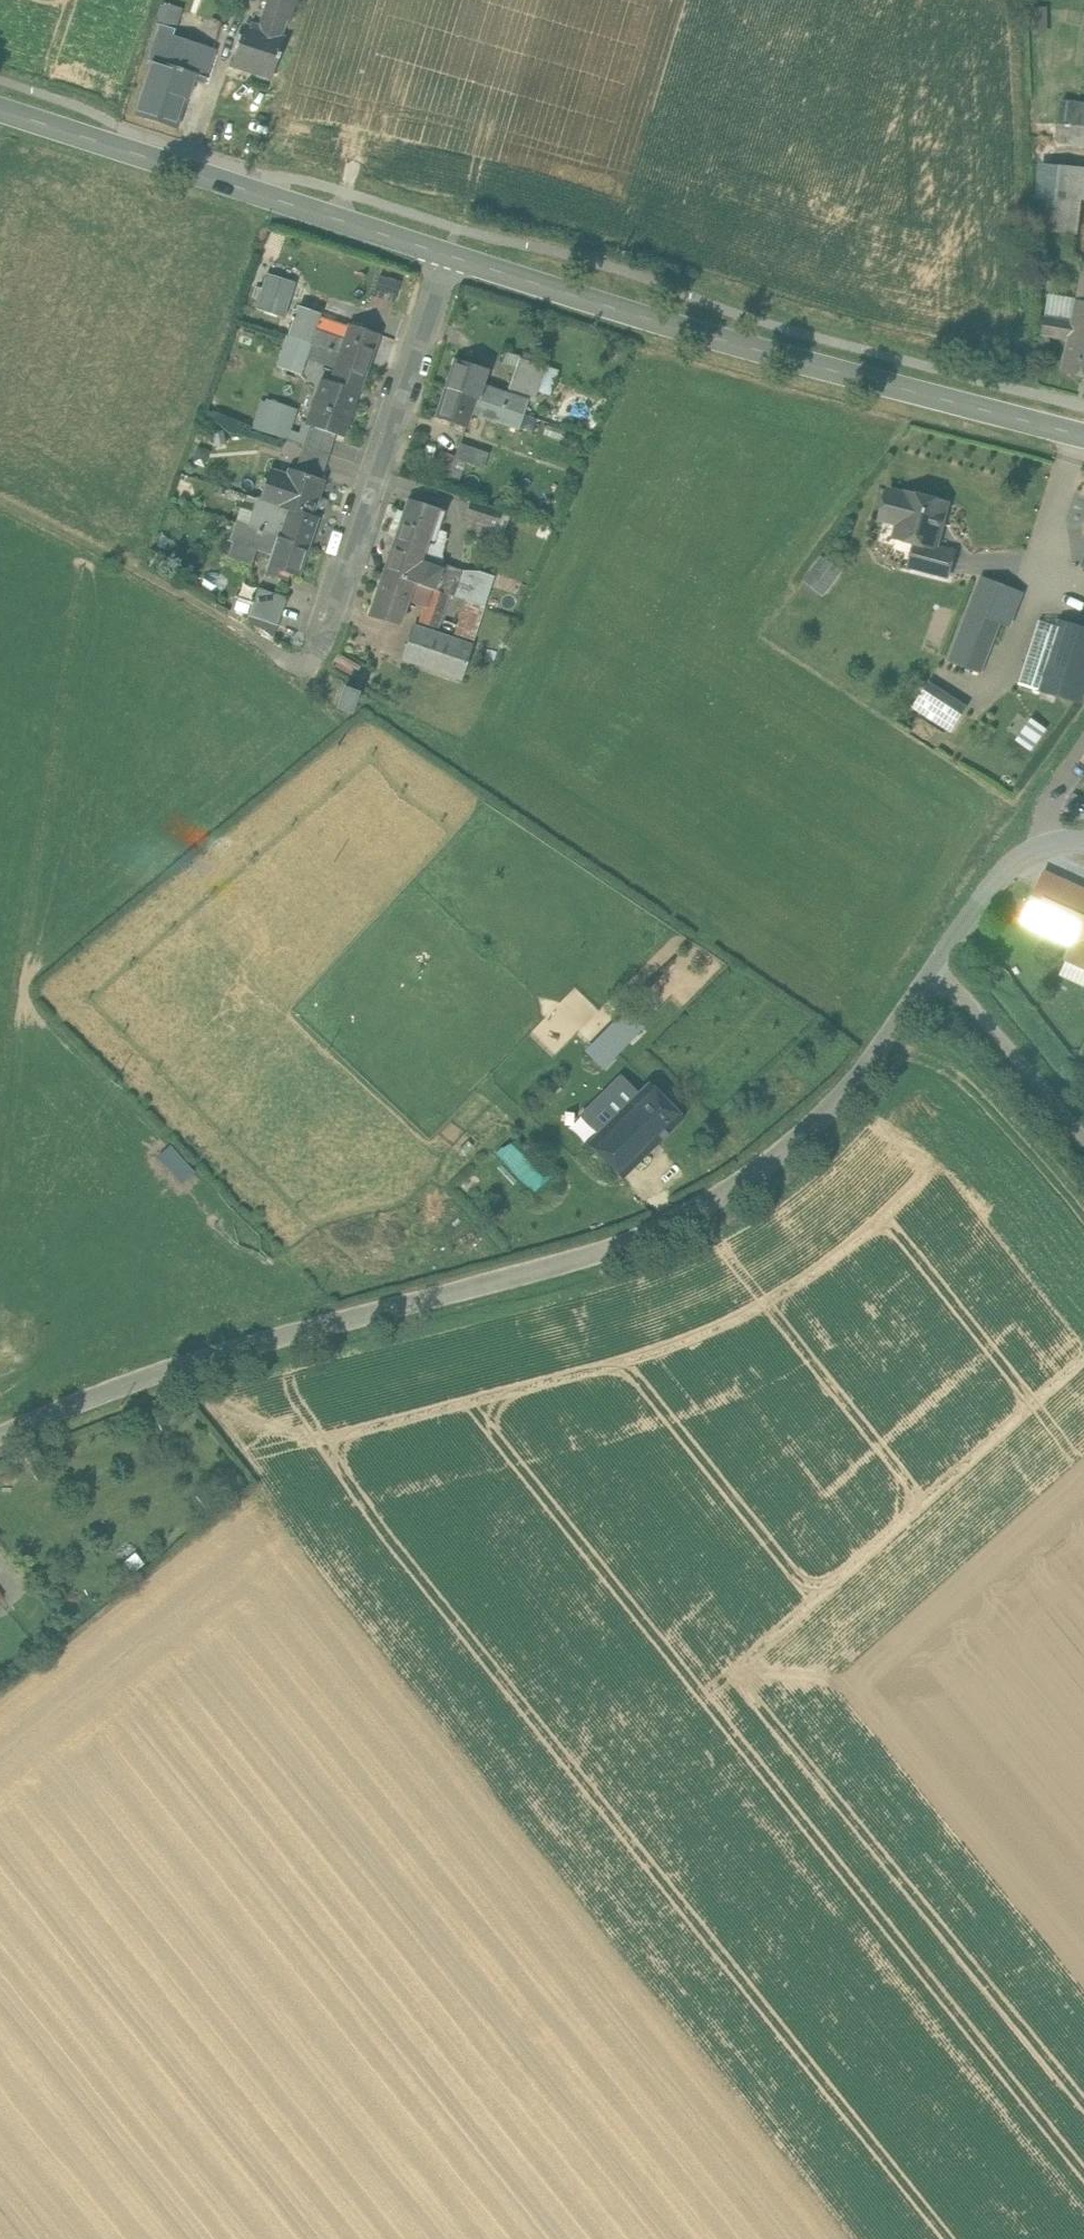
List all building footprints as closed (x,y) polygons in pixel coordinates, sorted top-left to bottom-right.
[(178,25),(183,6),(164,0),(162,0),(157,18),(178,25)] [(261,29),(245,24),(232,66),(271,78),(277,59),(278,59),(280,53),(279,53),(284,37),(279,35),(285,17),(290,19),(296,0),(270,0),(261,29)] [(216,49),(173,35),(175,29),(160,24),(149,59),(153,61),(136,115),(176,128),(192,78),(205,83),(216,49)] [(1062,101),(1059,137),(1083,139),(1083,103),(1062,101)] [(1076,200),(1041,196),(1038,230),(1069,233),(1073,233),(1076,200)] [(1069,233),(1042,231),(1042,245),(1068,247),(1069,233)] [(294,283),(268,274),(263,289),(260,298),(257,308),(284,316),(294,283)] [(263,289),(256,287),(254,296),(260,298),(263,289)] [(327,293),(306,287),(302,299),(323,306),(327,293)] [(1078,299),(1073,321),(1070,338),(1063,372),(1083,376),(1083,300),(1078,299)] [(320,314),(298,306),(288,335),(370,363),(380,334),(349,324),(343,340),(314,330),(320,314)] [(1073,321),(1047,316),(1043,334),(1070,338),(1073,321)] [(318,389),(355,401),(358,391),(360,392),(370,363),(288,335),(277,366),(300,374),(306,357),(334,367),(329,381),(322,378),(318,389)] [(519,357),(509,388),(534,396),(545,366),(519,357)] [(486,369),(455,359),(445,388),(523,413),(524,414),(528,400),(481,384),(486,369)] [(523,413),(446,388),(436,417),(466,427),(472,411),(519,427),(523,413)] [(355,401),(318,389),(307,424),(310,425),(336,434),(343,436),(347,423),(350,423),(354,411),(352,410),(355,401)] [(290,437),(299,406),(261,395),(252,426),(290,437)] [(336,434),(310,425),(303,445),(306,446),(329,454),(336,434)] [(481,442),(462,435),(454,456),(474,463),(481,442)] [(329,454),(306,446),(298,471),(321,478),(329,454)] [(286,510),(311,515),(323,479),(298,471),(291,468),(286,482),(267,475),(259,499),(279,505),(278,507),(286,510)] [(948,503),(907,493),(907,494),(890,490),(882,518),(900,523),(898,529),(919,534),(917,541),(937,546),(948,503)] [(445,511),(408,498),(392,544),(423,554),(427,542),(434,544),(445,511)] [(500,510),(470,500),(465,517),(494,527),(500,510)] [(311,515),(286,510),(278,535),(279,536),(308,547),(309,547),(319,517),(311,515)] [(308,547),(279,536),(278,535),(244,525),(242,533),(234,530),(231,540),(272,554),(266,572),(282,577),(284,570),(299,575),(308,547)] [(937,546),(917,541),(910,566),(949,576),(956,551),(937,546)] [(423,554),(392,544),(383,572),(431,588),(435,590),(441,573),(438,572),(420,566),(423,554)] [(825,593),(844,569),(823,553),(804,577),(825,593)] [(462,570),(442,563),(438,572),(441,573),(435,590),(449,594),(454,596),(462,570)] [(987,569),(952,660),(980,671),(1000,620),(1010,624),(1014,615),(1015,615),(1027,584),(987,569)] [(480,571),(470,601),(485,606),(495,576),(480,571)] [(431,588),(383,572),(368,615),(400,626),(409,600),(425,606),(431,588)] [(288,597),(258,588),(249,615),(278,625),(288,597)] [(435,590),(431,588),(425,606),(420,622),(437,628),(449,594),(435,590)] [(470,601),(467,600),(455,634),(474,640),(485,606),(470,601)] [(1063,621),(1059,632),(1041,689),(1079,701),(1083,687),(1083,627),(1063,621)] [(415,625),(409,644),(441,655),(448,636),(415,625)] [(1059,632),(1038,625),(1019,683),(1041,689),(1059,632)] [(441,655),(409,644),(404,658),(461,677),(472,644),(448,636),(441,655)] [(360,669),(343,660),(338,669),(355,677),(360,669)] [(965,706),(931,684),(917,707),(950,729),(965,706)] [(351,690),(343,687),(338,698),(335,709),(342,712),(350,715),(358,692),(351,690)] [(1044,872),(1036,890),(1041,893),(1038,898),(1033,896),(1023,919),(1075,943),(1067,960),(1083,968),(1083,890),(1044,872)] [(628,1040),(615,1027),(589,1053),(602,1066),(628,1040)] [(682,1117),(649,1083),(634,1099),(626,1091),(627,1085),(620,1079),(608,1090),(658,1141),(682,1117)] [(658,1141),(608,1090),(572,1126),(621,1177),(658,1141)] [(543,1164),(513,1132),(494,1150),(524,1182),(542,1165),(543,1164)] [(171,1142),(158,1154),(183,1180),(195,1169),(171,1142)] [(552,1175),(542,1165),(524,1182),(534,1192),(552,1175)]
